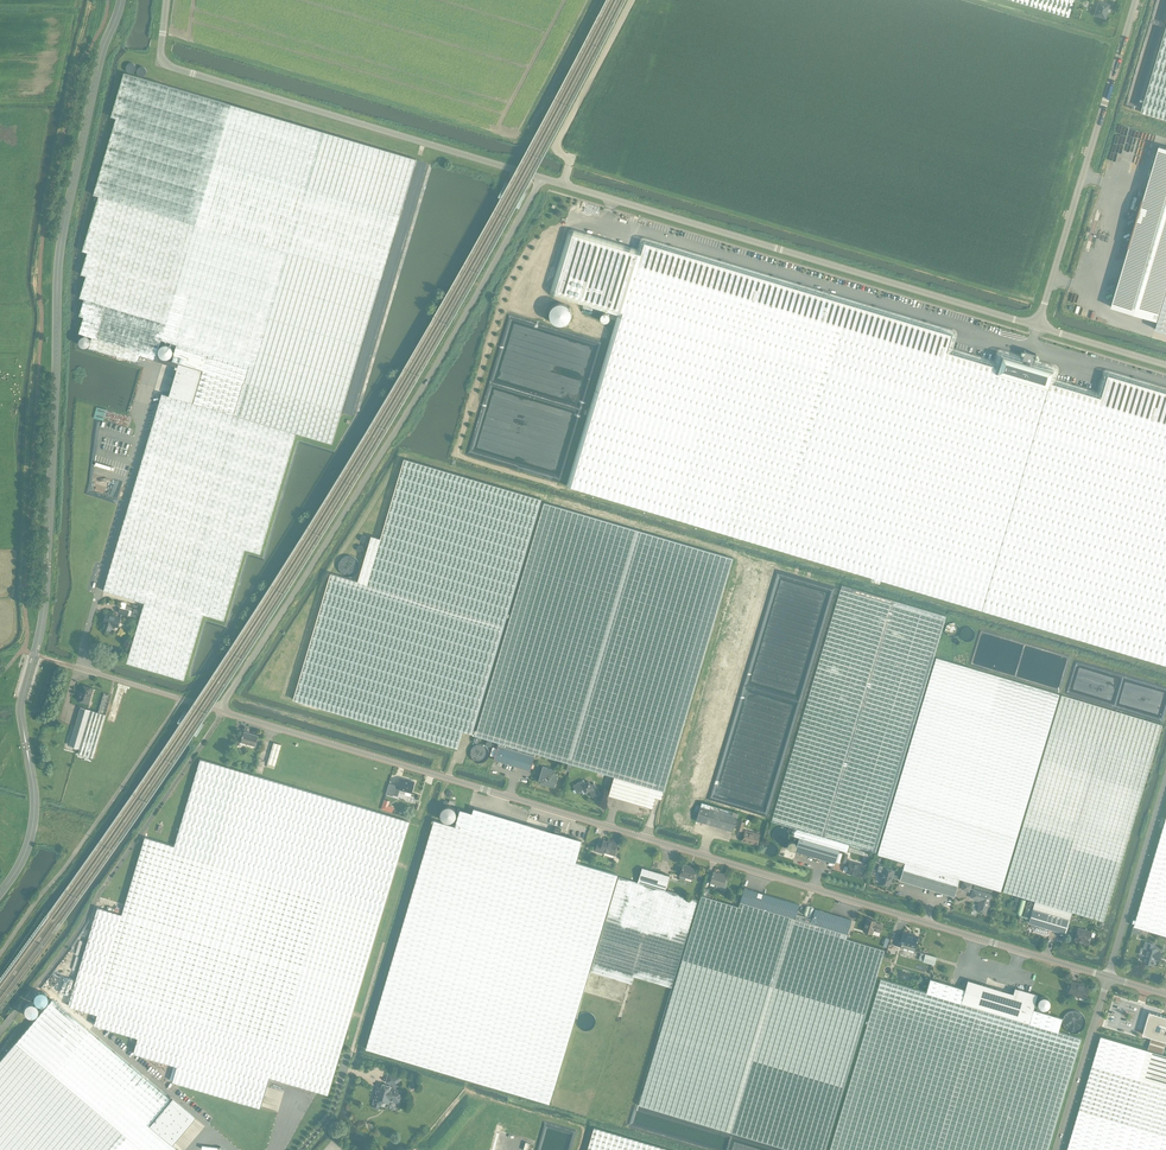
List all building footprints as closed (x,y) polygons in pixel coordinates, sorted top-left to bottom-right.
[(1068,17),(1073,0),(1011,0),(1068,17)] [(1105,17),(1108,4),(1100,2),(1101,0),(1093,0),(1099,2),(1095,14),(1105,17)] [(1141,112),(1165,120),(1165,28),(1141,112)] [(79,341),(79,342),(79,343),(80,343),(80,344),(80,345),(81,345),(81,346),(82,346),(83,346),(83,347),(84,347),(85,347),(86,347),(87,346),(88,346),(89,345),(90,344),(89,348),(138,362),(140,355),(155,359),(161,340),(177,344),(172,361),(179,363),(203,370),(193,402),(169,395),(162,393),(126,514),(117,546),(104,590),(145,602),(127,663),(184,679),(201,620),(205,621),(206,615),(224,620),(244,549),(260,553),(296,433),(332,443),(335,433),(416,159),(231,104),(124,73),(111,117),(117,118),(94,195),(99,196),(82,251),(88,252),(81,274),(86,276),(80,297),(84,299),(80,315),(84,317),(79,333),(92,337),(91,341),(90,340),(90,339),(90,338),(89,338),(89,337),(88,337),(88,336),(87,336),(86,336),(86,335),(85,335),(84,335),(84,336),(83,336),(82,336),(81,337),(80,338),(80,339),(79,339),(79,340),(79,341)] [(1111,307),(1150,318),(1158,321),(1156,329),(1165,332),(1165,147),(1159,145),(1144,198),(1143,198),(1128,247),(1129,247),(1111,307)] [(551,291),(551,292),(552,293),(552,294),(553,294),(553,295),(554,295),(618,315),(567,485),(571,487),(1165,663),(1165,388),(1109,371),(1108,371),(1107,371),(1106,371),(1105,371),(1105,372),(1104,372),(1103,373),(1103,374),(1098,393),(1054,379),(1057,371),(1057,370),(1057,369),(1057,368),(1056,368),(1056,367),(1055,367),(1055,366),(1054,366),(1034,360),(1002,351),(1001,351),(1000,351),(999,351),(999,352),(998,352),(998,353),(997,353),(997,354),(995,362),(951,349),(955,336),(956,336),(956,335),(956,334),(955,334),(955,333),(955,332),(954,332),(954,331),(953,331),(646,239),(645,239),(644,239),(643,239),(642,239),(642,240),(641,240),(641,241),(641,242),(640,242),(638,249),(574,230),(573,230),(572,230),(571,230),(570,230),(570,231),(569,231),(569,232),(568,233),(551,290),(551,291)] [(177,369),(169,395),(193,402),(203,370),(179,363),(178,366),(176,365),(175,368),(177,369)] [(472,733),(541,499),(404,458),(381,538),(371,536),(358,581),(330,573),(293,699),(458,748),(463,731),(472,733)] [(613,776),(664,791),(732,558),(545,503),(521,582),(476,735),(498,742),(498,743),(534,753),(573,764),(612,776),(613,776)] [(946,616),(929,611),(841,585),(840,589),(831,618),(771,821),(793,828),(791,835),(798,837),(839,849),(847,852),(849,844),(875,852),(945,620),(946,616)] [(118,627),(120,617),(106,613),(103,623),(104,623),(102,628),(111,631),(112,625),(118,627)] [(904,862),(904,863),(958,879),(959,879),(1000,891),(1059,695),(936,657),(925,694),(877,854),(904,862)] [(90,697),(93,688),(83,685),(80,694),(78,693),(77,699),(87,702),(89,697),(90,697)] [(1003,891),(1033,901),(1071,912),(1103,921),(1162,725),(1061,695),(1003,891)] [(79,747),(90,710),(80,707),(69,744),(79,747)] [(91,710),(78,753),(93,757),(105,714),(91,710)] [(257,740),(258,736),(244,732),(240,742),(253,746),(255,740),(257,740)] [(275,766),(279,752),(281,745),(273,742),(267,763),(275,766)] [(529,770),(534,753),(498,743),(493,759),(529,770)] [(200,759),(174,846),(145,837),(122,914),(97,907),(68,1005),(97,1014),(94,1024),(138,1037),(133,1052),(177,1065),(173,1081),(260,1107),(269,1076),(328,1094),(382,913),(409,821),(200,759)] [(541,766),(537,779),(538,780),(540,782),(539,783),(553,787),(557,775),(554,774),(553,772),(554,769),(541,766)] [(664,791),(613,776),(608,794),(652,807),(655,797),(661,799),(664,791)] [(400,789),(406,791),(405,794),(410,796),(414,782),(401,778),(399,787),(395,786),(393,795),(397,796),(400,789)] [(591,796),(598,792),(592,782),(589,784),(587,780),(584,782),(582,779),(571,785),(575,792),(582,788),(584,792),(587,790),(591,796)] [(732,831),(738,813),(701,802),(696,820),(732,831)] [(550,1102),(617,874),(575,862),(582,840),(552,831),(473,808),(472,812),(460,809),(455,826),(436,820),(368,1048),(457,1074),(550,1102)] [(1134,926),(1165,935),(1165,819),(1134,926)] [(759,834),(745,830),(742,841),(756,845),(756,842),(757,843),(757,841),(759,834)] [(798,837),(794,851),(834,863),(839,849),(798,837)] [(614,853),(617,843),(611,841),(611,842),(603,840),(602,843),(597,842),(595,851),(603,853),(604,850),(614,853)] [(860,877),(862,871),(864,865),(854,862),(854,864),(848,862),(847,866),(845,865),(844,866),(842,870),(843,871),(845,872),(860,877)] [(953,896),(958,879),(904,863),(899,880),(953,896)] [(693,879),(696,869),(688,867),(689,866),(683,864),(679,875),(693,879)] [(889,885),(890,879),(893,870),(884,868),(885,867),(878,865),(877,870),(882,872),(879,882),(889,885)] [(642,868),(637,882),(664,890),(669,876),(642,868)] [(722,885),(725,875),(713,872),(710,882),(722,885)] [(664,890),(637,882),(618,876),(590,971),(632,984),(634,976),(671,987),(697,900),(664,890)] [(743,888),(739,901),(794,917),(795,914),(798,904),(743,888)] [(984,913),(990,895),(972,889),(970,898),(980,901),(977,911),(984,913)] [(795,914),(794,917),(739,901),(738,906),(701,895),(638,1105),(791,1149),(825,1149),(884,950),(845,938),(847,933),(810,922),(811,918),(795,914)] [(1071,912),(1035,901),(1028,922),(1064,932),(1071,912)] [(814,908),(811,918),(810,922),(847,933),(851,920),(814,908)] [(880,931),(882,924),(874,922),(875,920),(866,917),(862,930),(871,933),(872,929),(880,931)] [(1088,942),(1091,932),(1077,928),(1074,939),(1079,941),(1079,940),(1088,942)] [(894,944),(902,946),(914,950),(916,946),(914,945),(916,936),(902,932),(900,936),(896,935),(894,944)] [(1153,965),(1158,950),(1152,948),(1154,944),(1148,943),(1146,950),(1148,950),(1146,957),(1144,956),(1143,962),(1153,965)] [(933,964),(936,957),(925,954),(922,961),(933,964)] [(66,977),(61,992),(67,995),(72,979),(66,977)] [(960,1002),(965,989),(930,979),(926,992),(880,979),(829,1149),(1046,1149),(1079,1038),(1058,1031),(1062,1018),(1033,1009),(1029,1023),(960,1002)] [(965,989),(960,1002),(1029,1023),(1037,994),(1015,987),(1013,993),(968,980),(965,989)] [(1085,998),(1088,988),(1081,986),(1082,984),(1071,981),(1068,993),(1085,998)] [(1038,1000),(1037,1003),(1038,1007),(1040,1009),(1043,1010),(1046,1009),(1049,1007),(1050,1004),(1049,1001),(1047,999),(1044,998),(1041,998),(1038,1000)] [(170,1143),(148,1125),(170,1098),(52,999),(0,1060),(0,1149),(179,1149),(170,1143)] [(1143,1034),(1144,1035),(1151,1037),(1165,1041),(1165,1016),(1157,1014),(1149,1012),(1148,1016),(1143,1034)] [(1067,1149),(1165,1149),(1165,1041),(1151,1037),(1144,1035),(1140,1047),(1101,1036),(1067,1149)] [(378,1087),(372,1107),(386,1111),(389,1099),(399,1102),(403,1091),(394,1089),(396,1084),(397,1085),(400,1077),(388,1073),(386,1081),(391,1083),(390,1086),(383,1084),(381,1088),(378,1087)] [(193,1115),(171,1097),(170,1098),(148,1125),(170,1143),(193,1115)] [(595,1127),(588,1149),(674,1149),(595,1127)]
